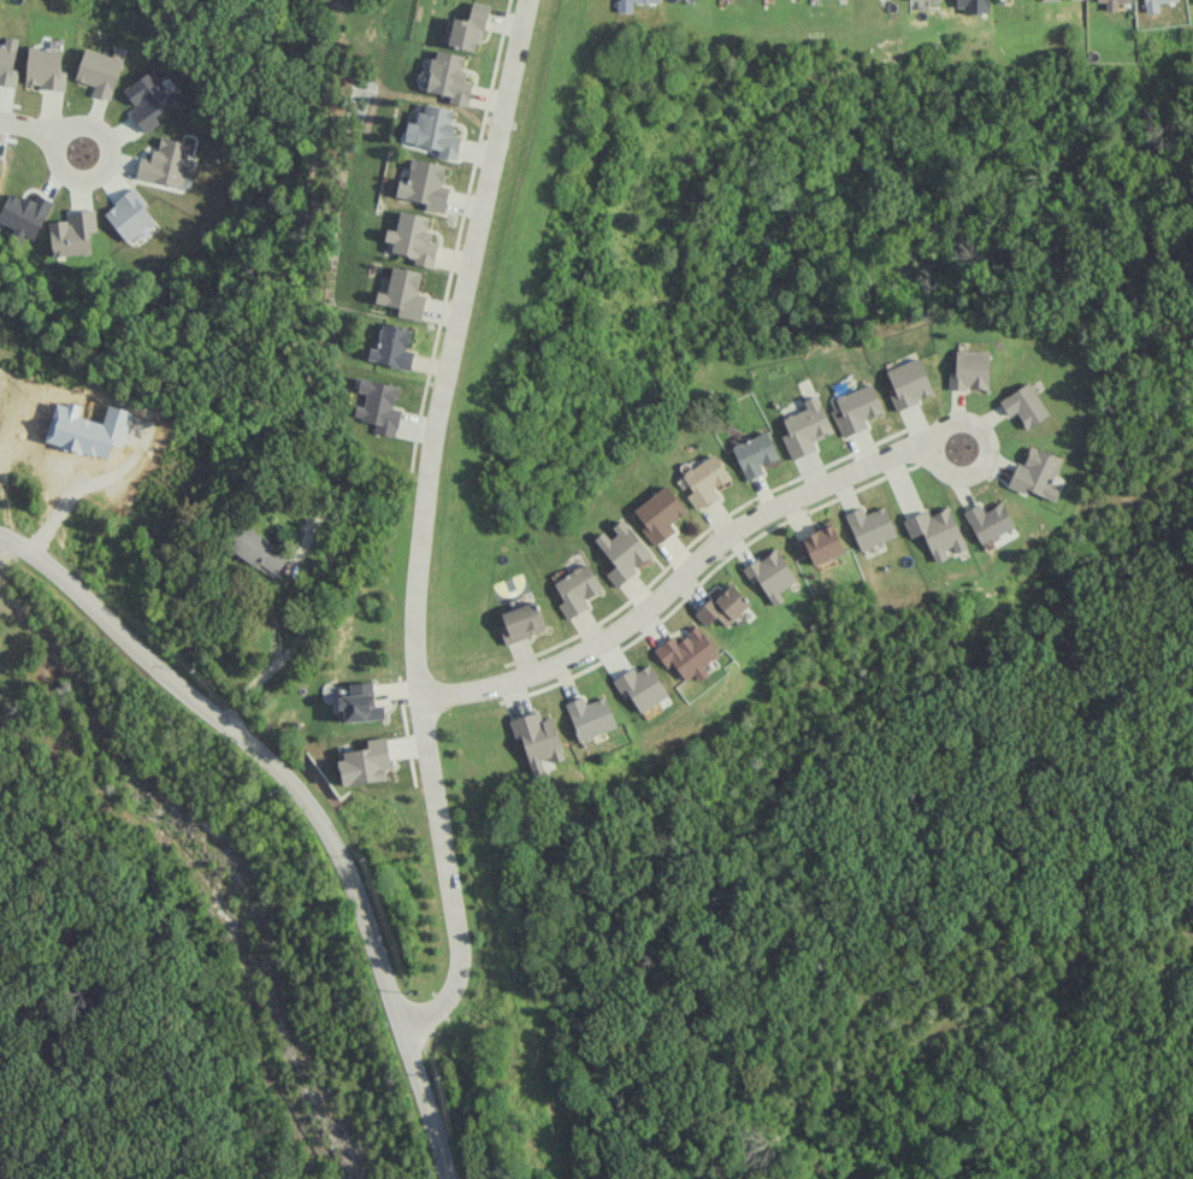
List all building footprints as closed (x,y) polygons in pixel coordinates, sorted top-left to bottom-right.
[(619,13),(631,13),(631,3),(660,4),(660,0),(619,0),(619,13)] [(1096,2),(1105,1),(1105,11),(1117,11),(1116,3),(1130,3),(1129,0),(1096,0),(1096,2)] [(1157,2),(1178,1),(1178,0),(1143,0),(1144,13),(1158,12),(1157,2)] [(454,17),(448,46),(479,53),(489,5),(472,2),(468,20),(454,17)] [(20,70),(14,69),(20,38),(7,36),(5,43),(0,42),(0,83),(17,86),(20,70)] [(63,49),(30,46),(26,86),(66,90),(68,71),(61,71),(63,49)] [(93,95),(112,100),(124,59),(86,48),(76,80),(96,86),(93,95)] [(473,82),(462,80),(467,56),(435,49),(426,91),(450,96),(448,103),(468,107),(473,82)] [(121,91),(147,131),(160,123),(155,116),(183,97),(177,86),(168,92),(154,70),(121,91)] [(455,109),(426,104),(424,113),(418,112),(417,123),(408,121),(404,143),(438,149),(437,158),(457,161),(461,136),(451,134),(455,109)] [(191,144),(160,136),(154,160),(142,158),(137,177),(181,188),(184,175),(194,178),(197,167),(186,164),(191,144)] [(444,213),(450,187),(442,185),(446,165),(413,158),(408,182),(400,180),(396,197),(426,203),(425,209),(444,213)] [(127,243),(158,220),(134,189),(104,212),(127,243)] [(11,191),(0,211),(0,222),(34,239),(53,201),(38,193),(33,202),(11,191)] [(97,232),(95,210),(69,212),(70,220),(49,221),(52,256),(92,253),(91,232),(97,232)] [(433,217),(400,211),(396,230),(387,228),(385,241),(393,242),(391,256),(434,264),(438,243),(428,241),(433,217)] [(397,316),(421,321),(426,295),(418,293),(422,272),(392,266),(387,293),(378,291),(375,303),(399,308),(397,316)] [(369,348),(367,362),(410,369),(414,351),(408,350),(411,329),(382,324),(377,349),(369,348)] [(949,372),(955,372),(956,350),(957,350),(958,348),(963,348),(965,350),(988,350),(987,389),(975,389),(975,388),(965,388),(965,390),(949,389),(949,372)] [(886,371),(917,356),(933,391),(917,399),(917,401),(896,412),(888,395),(896,393),(886,371)] [(398,385),(360,378),(357,392),(366,394),(363,407),(356,405),(353,419),(376,423),(374,433),(396,437),(401,409),(394,408),(398,385)] [(998,401),(1027,382),(1028,384),(1030,384),(1034,389),(1033,390),(1049,413),(1024,429),(1020,420),(1020,419),(1016,413),(1017,412),(1016,411),(1008,415),(998,401)] [(834,399),(837,399),(837,396),(843,394),(844,394),(870,383),(882,411),(863,419),(867,426),(843,437),(834,418),(841,414),(834,399)] [(780,436),(787,432),(782,419),(786,418),(786,415),(790,414),(792,415),(807,408),(803,401),(816,395),(832,431),(823,435),(823,436),(811,441),(815,449),(791,460),(780,436)] [(763,473),(760,466),(778,458),(767,431),(731,446),(746,481),(763,473)] [(1016,462),(1027,467),(1027,466),(1023,464),(1027,456),(1026,455),(1029,447),(1039,450),(1040,448),(1061,458),(1056,466),(1057,467),(1049,487),(1058,490),(1053,501),(1026,488),(1023,494),(1005,485),(1016,462)] [(696,511),(718,497),(713,489),(730,479),(714,454),(682,474),(693,491),(686,495),(696,511)] [(670,523),(686,511),(665,485),(633,511),(645,526),(641,529),(654,547),(675,530),(670,523)] [(962,512),(978,503),(984,513),(985,513),(985,512),(992,508),(991,507),(1000,501),(1014,526),(980,544),(962,512)] [(843,514),(861,506),(864,514),(884,506),(896,535),(860,552),(843,514)] [(902,520),(926,509),(928,517),(929,515),(941,511),(941,508),(947,506),(965,547),(955,552),(951,544),(941,549),(945,558),(935,561),(922,531),(909,537),(902,520)] [(594,539),(615,567),(605,574),(614,586),(653,558),(626,521),(606,535),(604,532),(594,539)] [(275,575),(288,556),(242,523),(227,545),(258,567),(260,564),(275,575)] [(800,557),(808,554),(813,565),(844,553),(832,525),(793,540),(800,557)] [(796,581),(776,548),(742,569),(751,585),(758,581),(773,606),(783,600),(778,592),(796,581)] [(603,589),(587,562),(553,583),(563,601),(558,605),(566,620),(589,607),(584,600),(603,589)] [(725,627),(750,604),(728,581),(694,613),(706,626),(716,617),(725,627)] [(546,630),(536,602),(501,614),(505,624),(498,626),(505,645),(546,630)] [(718,655),(697,626),(677,640),(673,636),(653,650),(667,669),(673,665),(684,681),(693,675),(698,682),(708,674),(702,666),(718,655)] [(612,680),(623,699),(629,696),(640,713),(669,696),(649,664),(636,672),(633,668),(612,680)] [(349,683),(350,695),(338,696),(339,722),(384,720),(383,706),(374,706),(373,682),(349,683)] [(564,704),(579,742),(617,727),(605,696),(586,704),(583,696),(564,704)] [(509,719),(515,741),(523,739),(530,766),(551,760),(551,762),(564,759),(552,717),(542,720),(539,711),(509,719)] [(367,748),(338,753),(344,786),(387,779),(385,769),(392,768),(387,737),(366,740),(367,748)]
